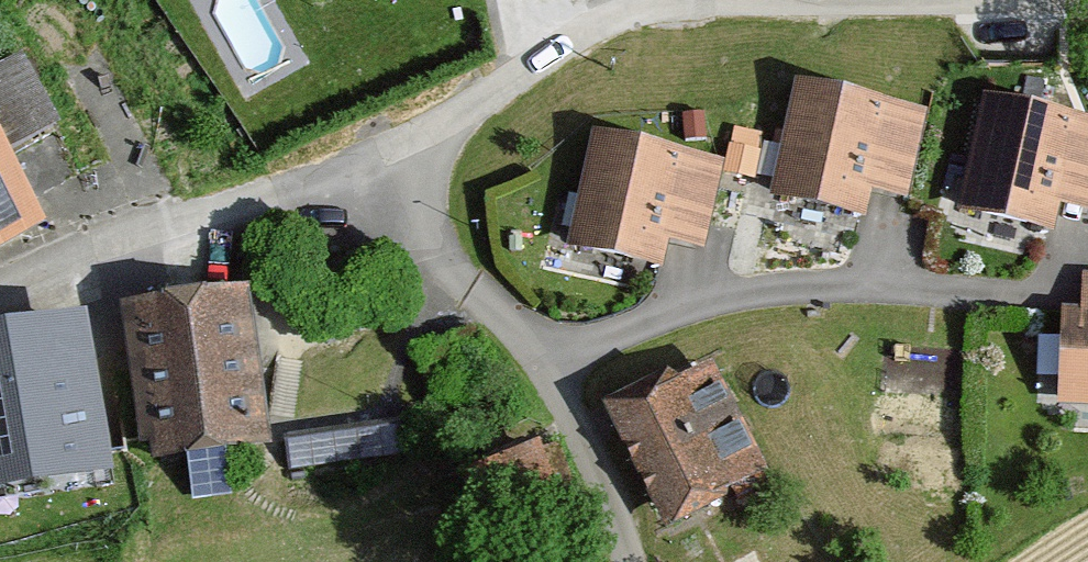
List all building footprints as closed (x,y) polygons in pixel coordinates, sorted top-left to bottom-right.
[(42,230),(32,211),(85,183),(21,66),(0,78),(0,253),(42,230)] [(925,119),(801,87),(770,208),(864,232),(872,201),(872,199),(902,207),(925,119)] [(986,104),(955,224),(1048,248),(1056,218),(1057,216),(1087,224),(1087,219),(1087,130),(986,104)] [(718,170),(594,139),(563,259),(656,283),(664,253),(665,251),(695,259),(718,170)] [(1075,288),(1073,319),(1071,318),(1061,318),(1055,417),(1087,419),(1087,289),(1075,288)] [(186,305),(123,311),(138,466),(263,455),(249,299),(186,305)] [(0,322),(0,395),(2,414),(89,406),(81,315),(0,322)] [(696,362),(597,412),(608,434),(660,534),(759,484),(696,362)] [(396,437),(276,448),(279,485),(400,474),(396,437)]
